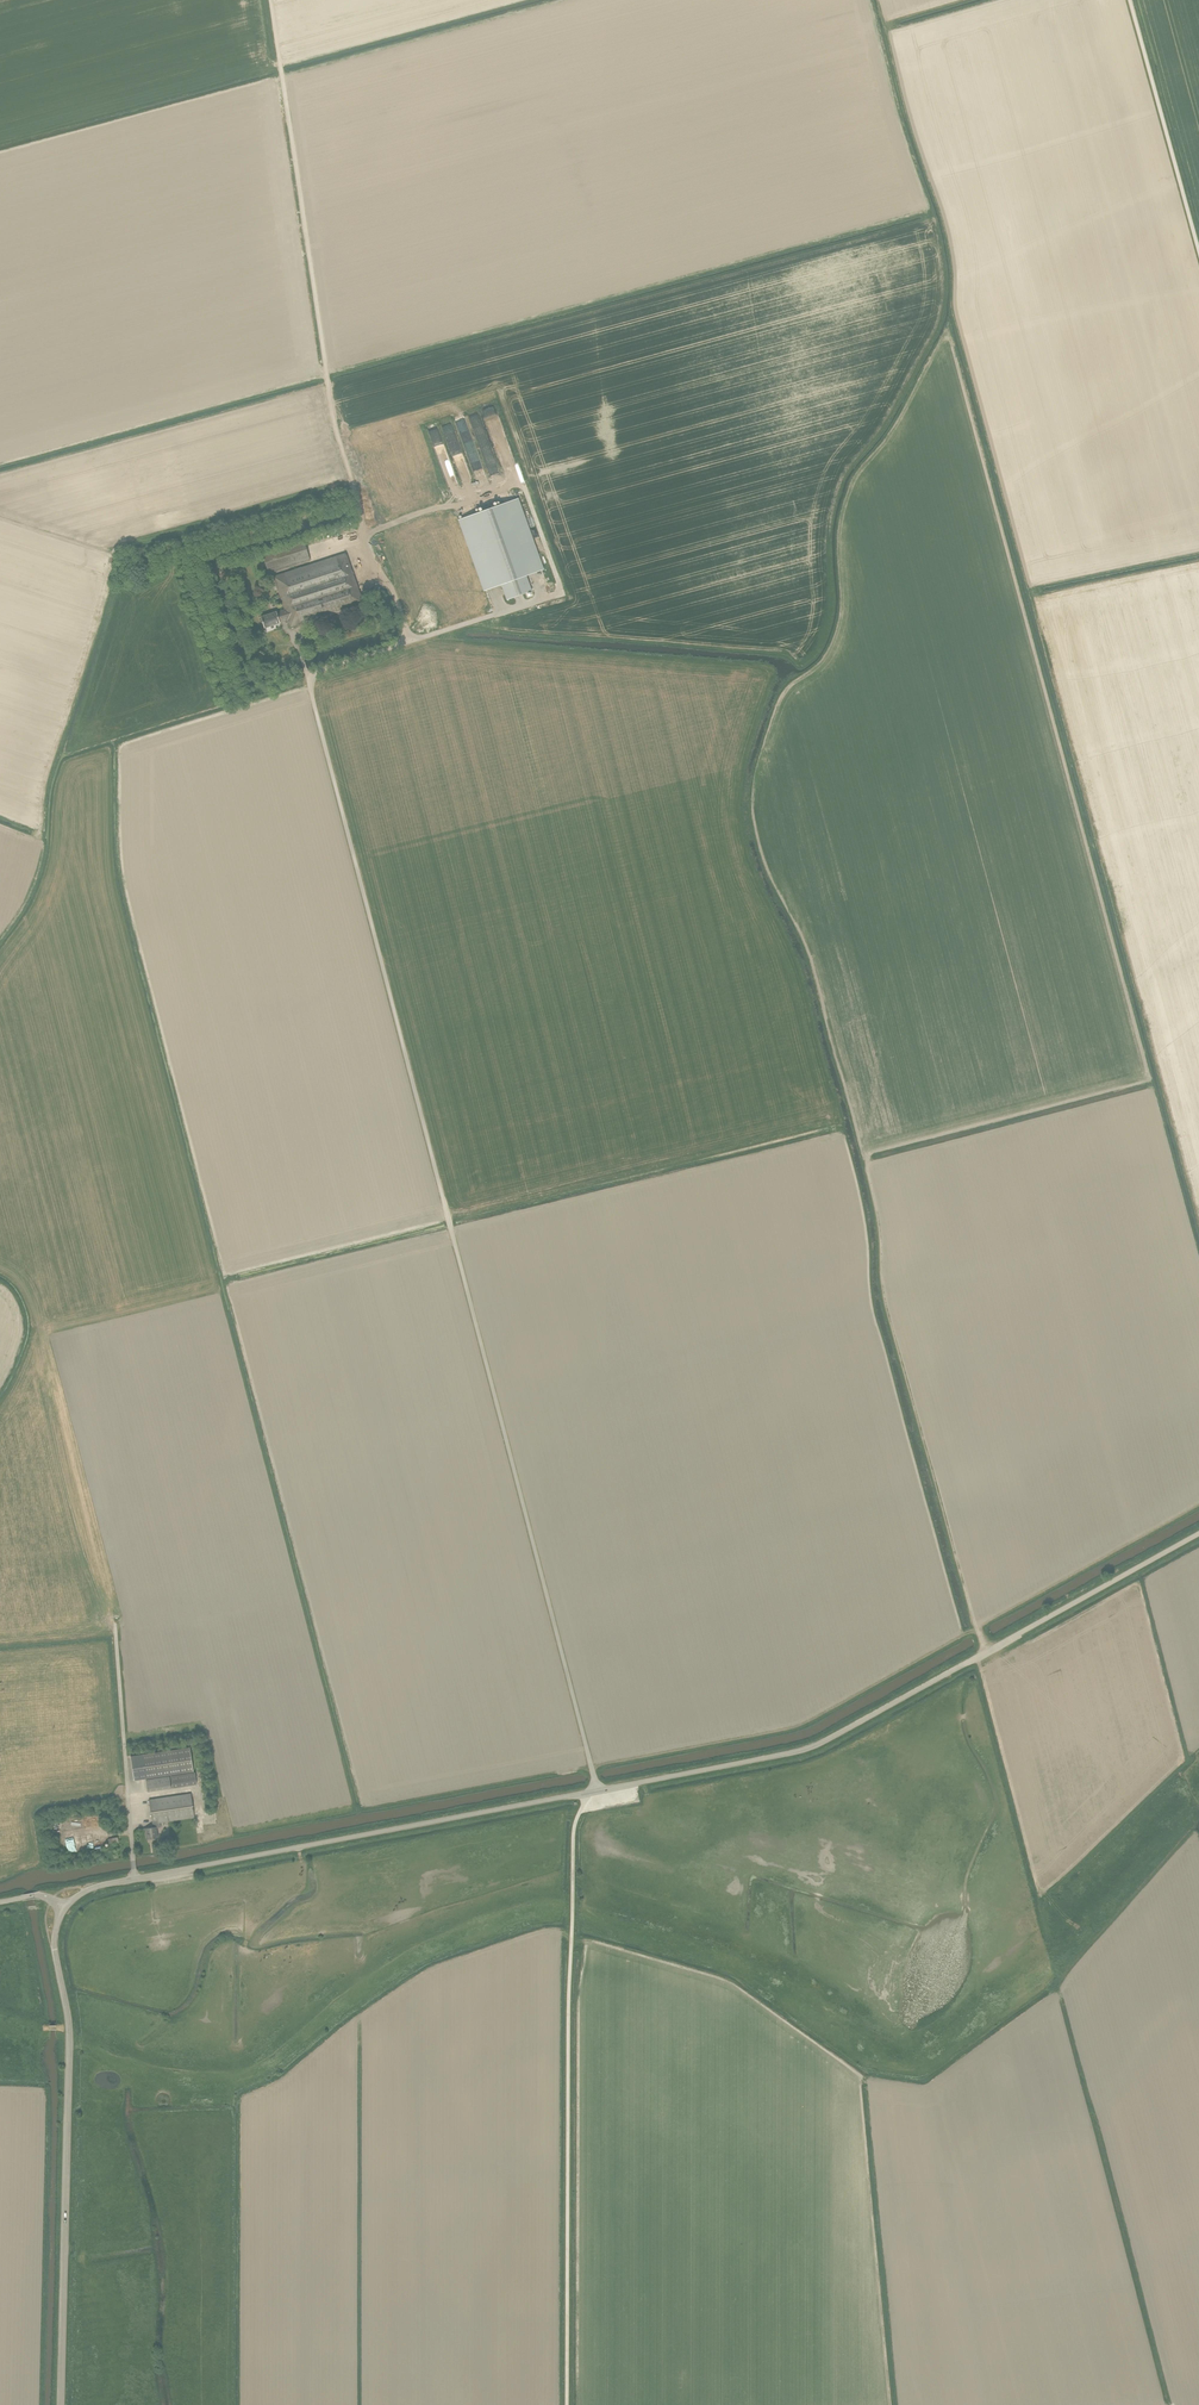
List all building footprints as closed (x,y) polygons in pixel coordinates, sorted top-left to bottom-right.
[(518,498),(458,519),(483,591),(501,585),(506,600),(532,591),(526,576),(544,569),(518,498)] [(310,560),(303,539),(262,552),(268,573),(310,560)] [(346,555),(345,553),(273,577),(284,609),(260,616),(264,629),(288,621),(290,627),(363,604),(363,602),(347,555),(346,555)] [(171,1775),(173,1788),(197,1784),(195,1772),(171,1775)] [(170,1776),(146,1779),(148,1791),(171,1788),(170,1776)] [(195,1817),(191,1793),(149,1799),(153,1827),(146,1828),(146,1833),(147,1839),(158,1837),(157,1827),(161,1827),(160,1822),(195,1817)]
